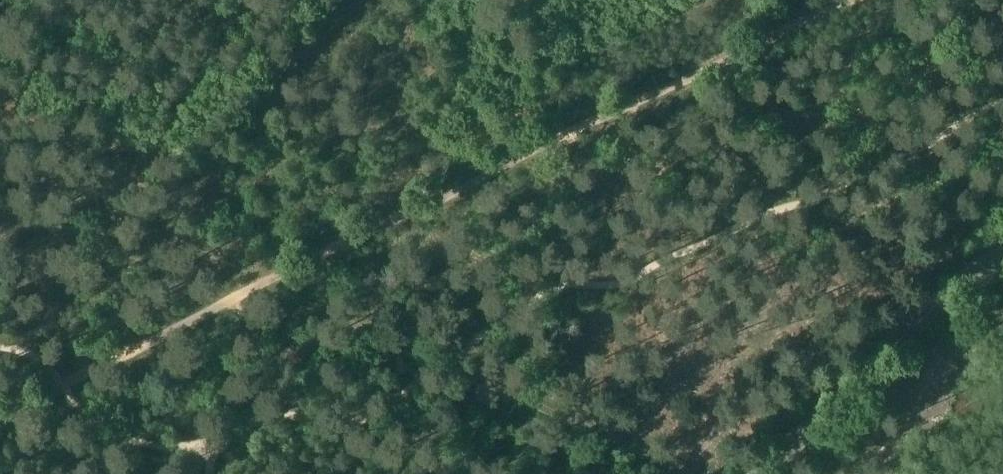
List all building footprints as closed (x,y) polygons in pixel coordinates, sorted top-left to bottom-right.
[(936,260),(941,267),(955,257),(950,250),(936,260)]
